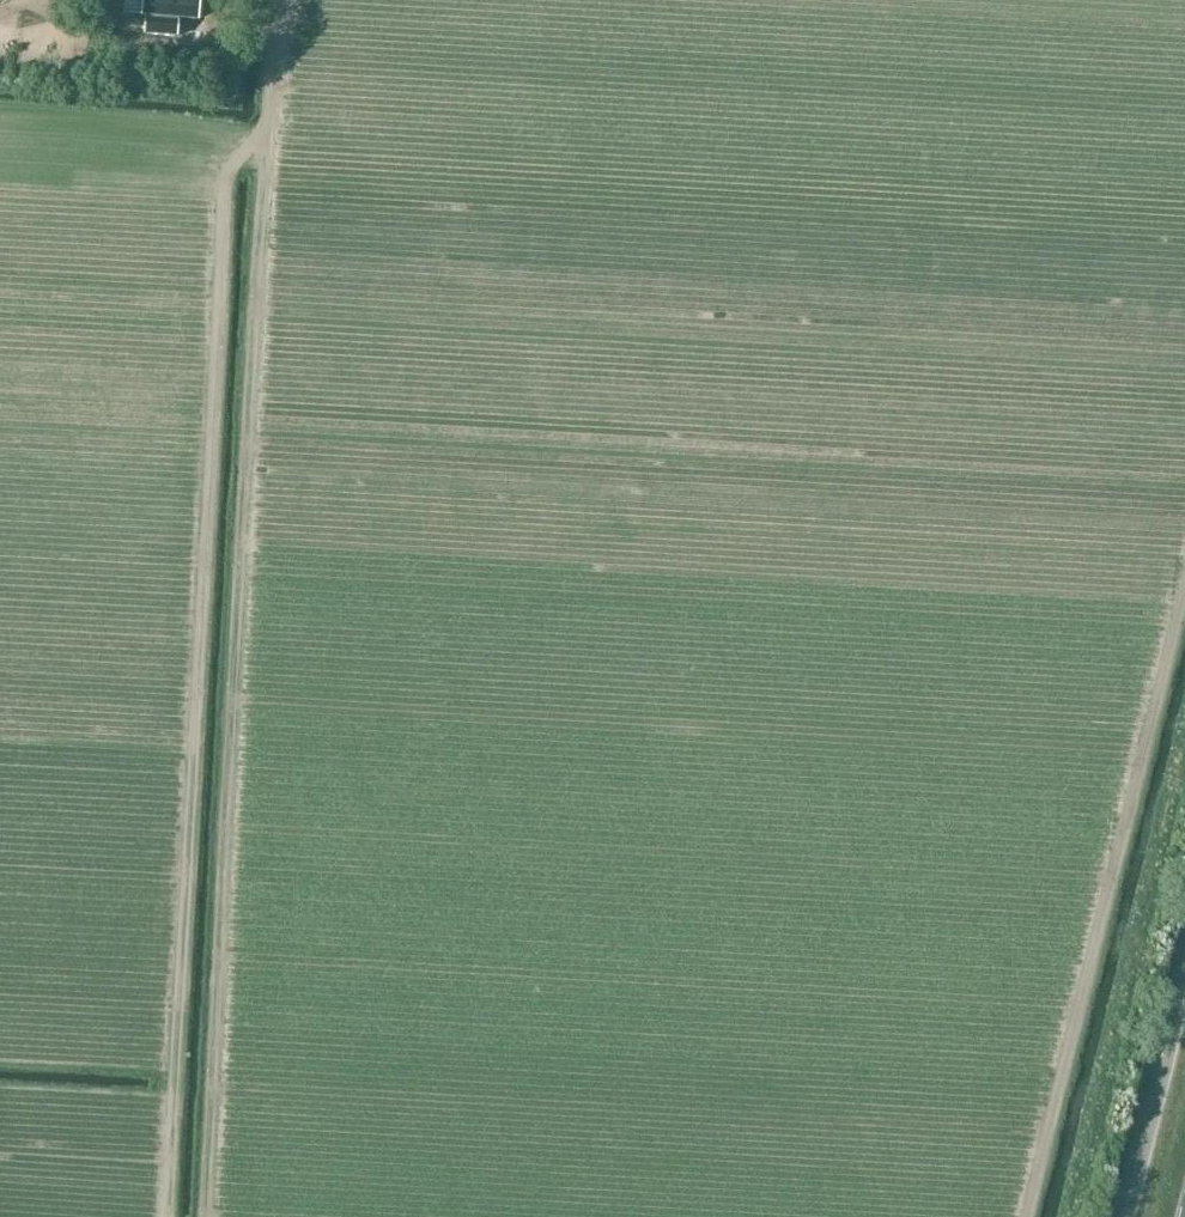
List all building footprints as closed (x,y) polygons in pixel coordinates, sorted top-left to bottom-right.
[(200,0),(139,0),(144,1),(142,17),(145,17),(143,35),(174,38),(176,20),(198,22),(200,0)]
